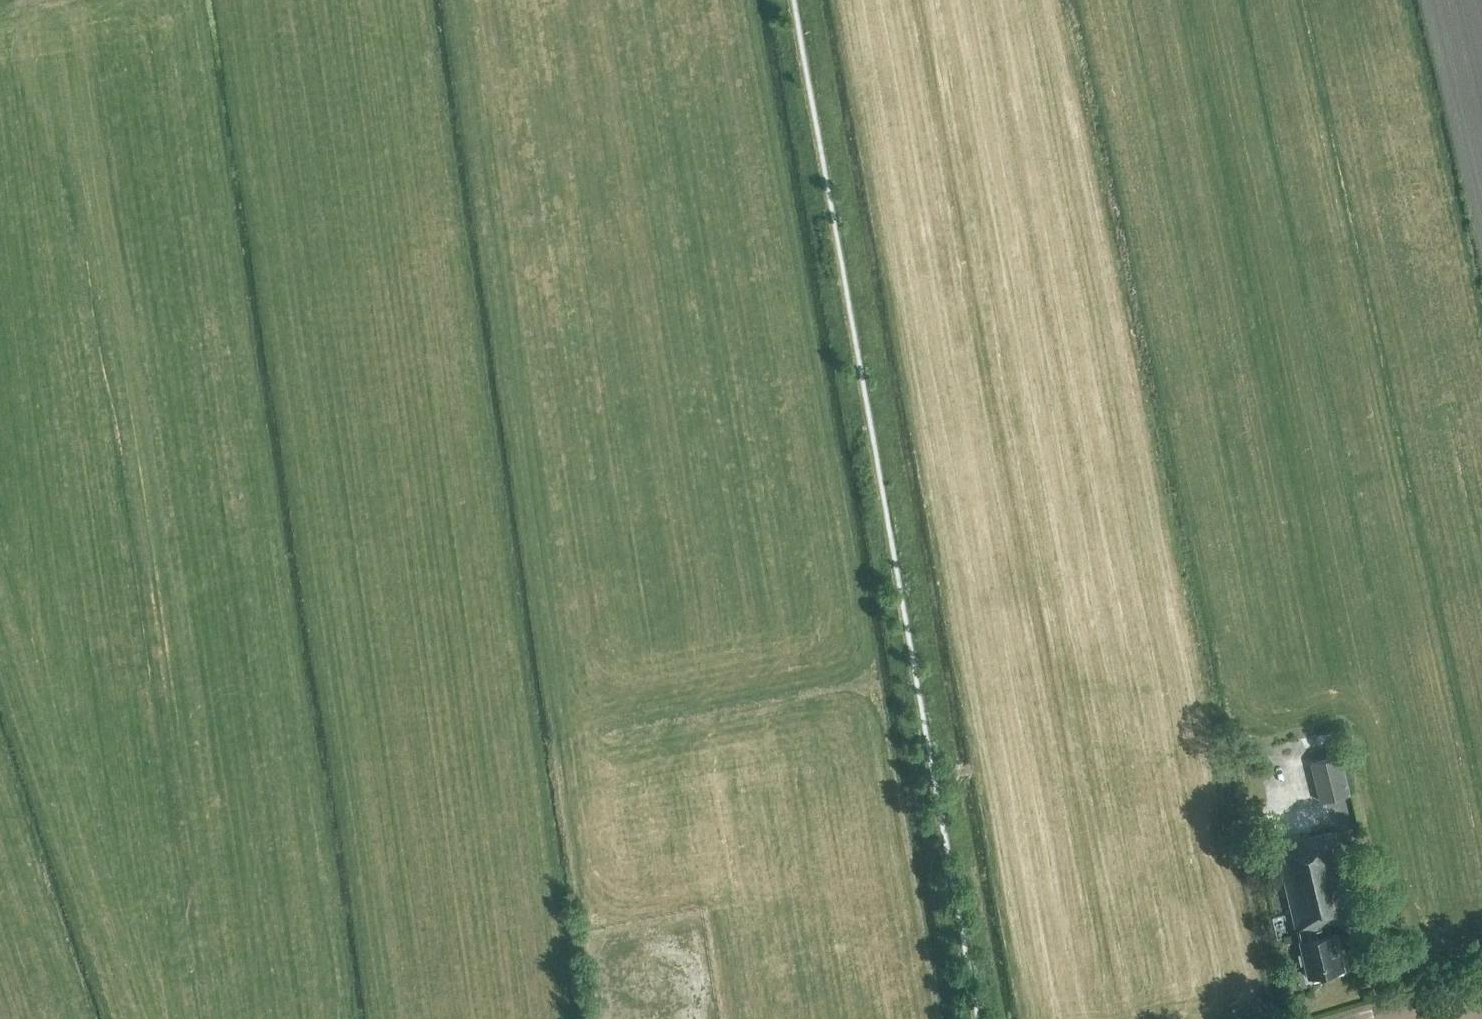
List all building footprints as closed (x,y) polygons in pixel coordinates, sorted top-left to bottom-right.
[(1342,755),(1310,763),(1320,802),(1352,795),(1342,755)] [(1331,934),(1329,922),(1355,916),(1335,832),(1277,845),(1296,930),(1299,929),(1301,941),(1299,941),(1302,955),(1304,954),(1310,978),(1312,977),(1313,980),(1324,977),(1324,975),(1344,970),(1339,949),(1342,949),(1339,937),(1337,938),(1335,933),(1331,934)]
